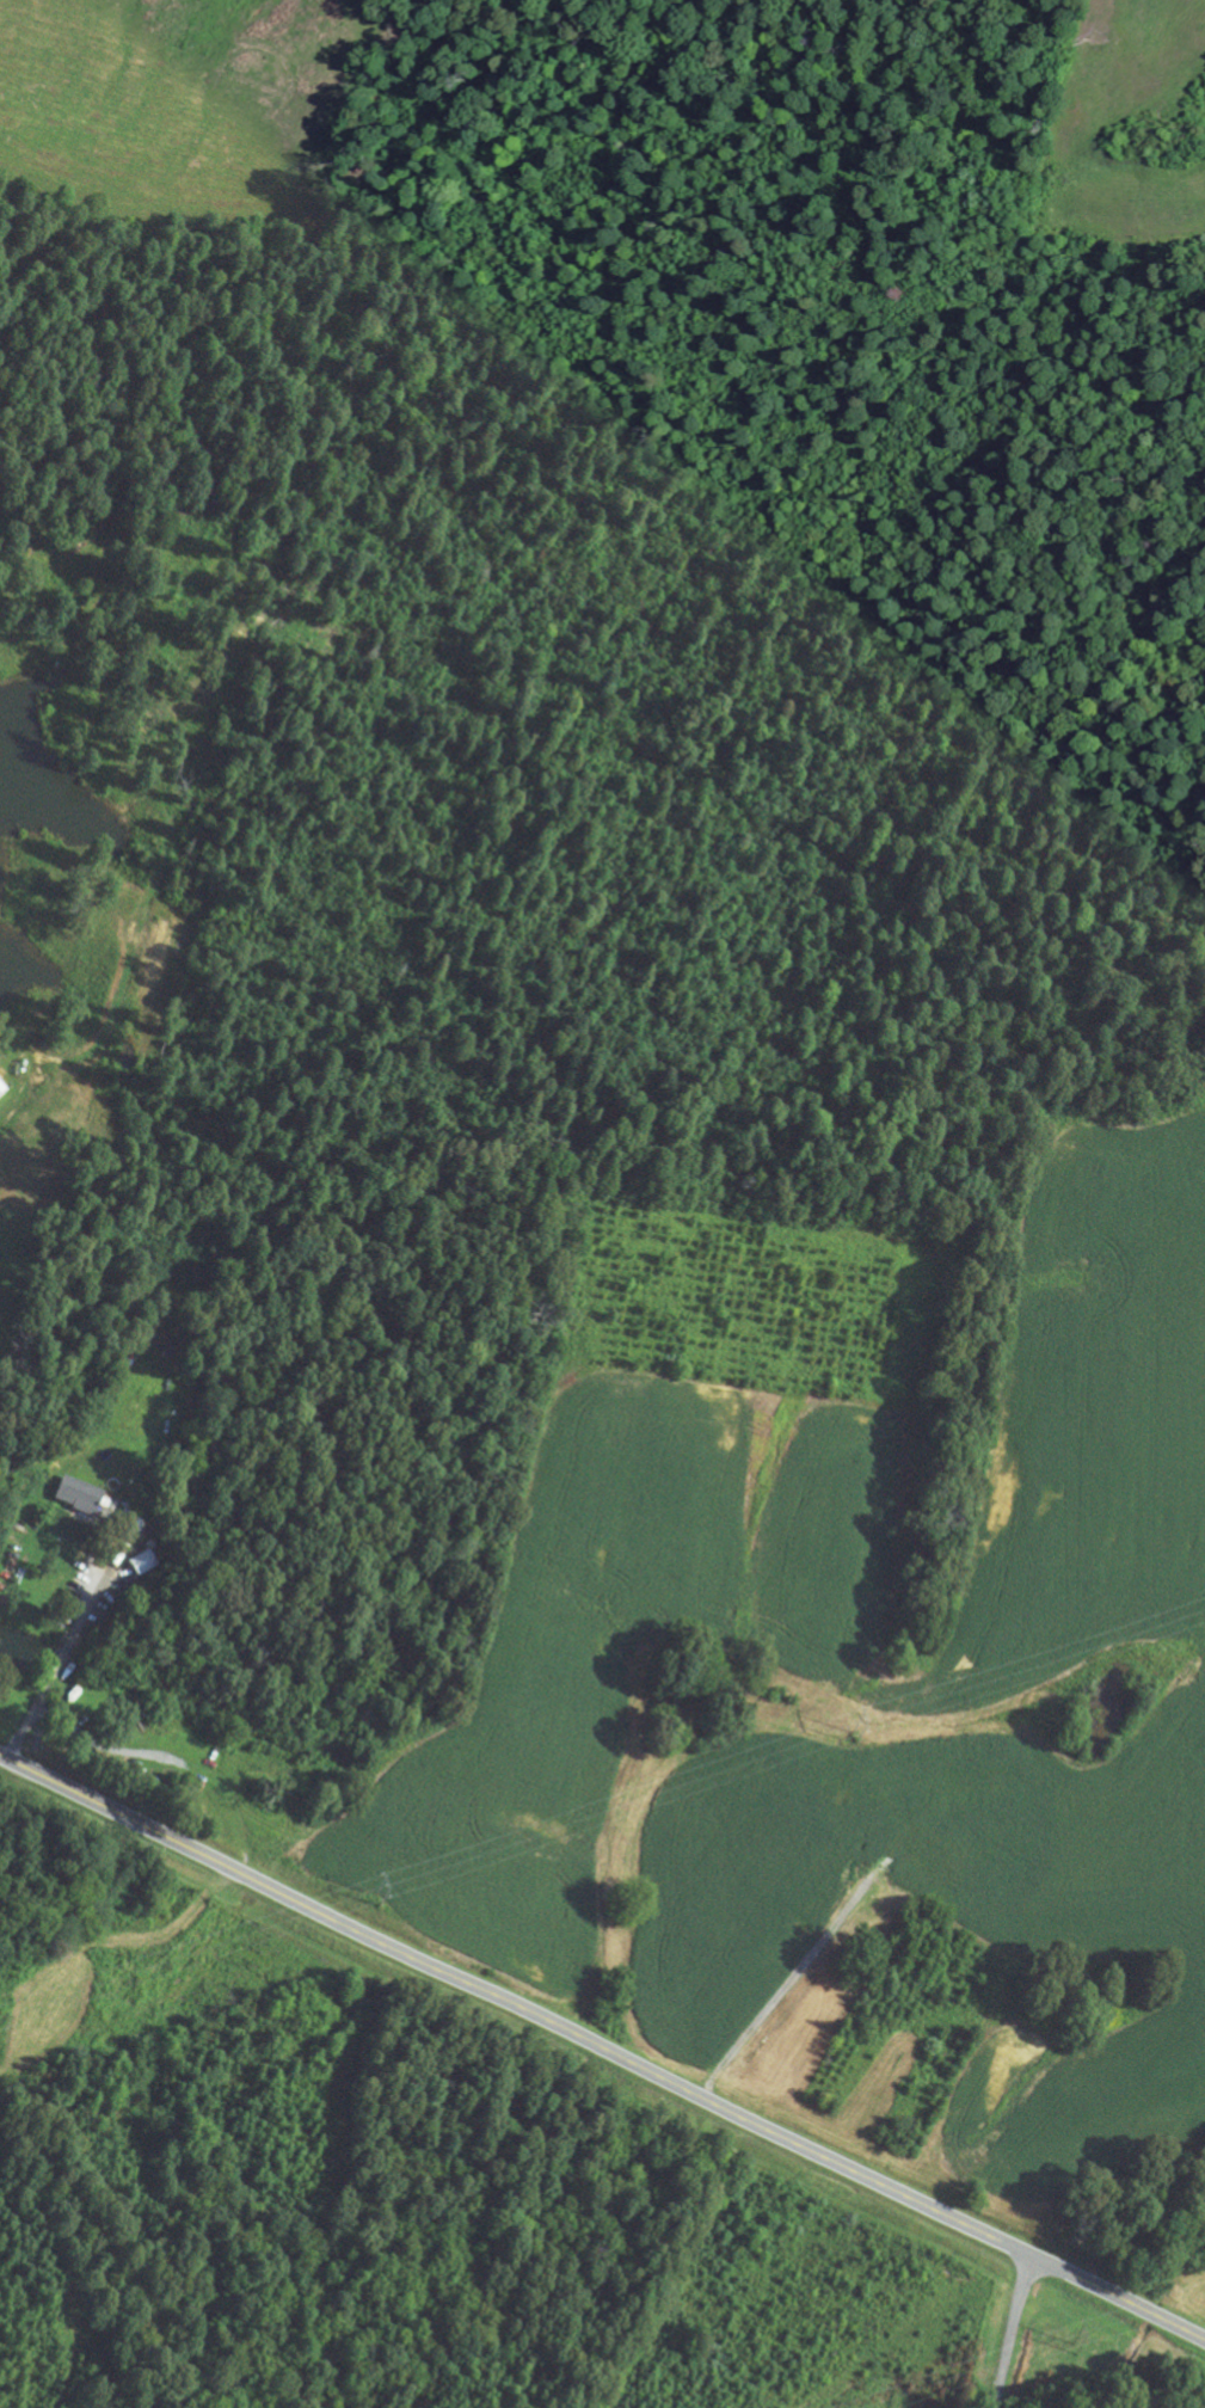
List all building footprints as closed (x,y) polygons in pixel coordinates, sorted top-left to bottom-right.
[(106,1497),(65,1477),(53,1502),(95,1521),(106,1497)]
